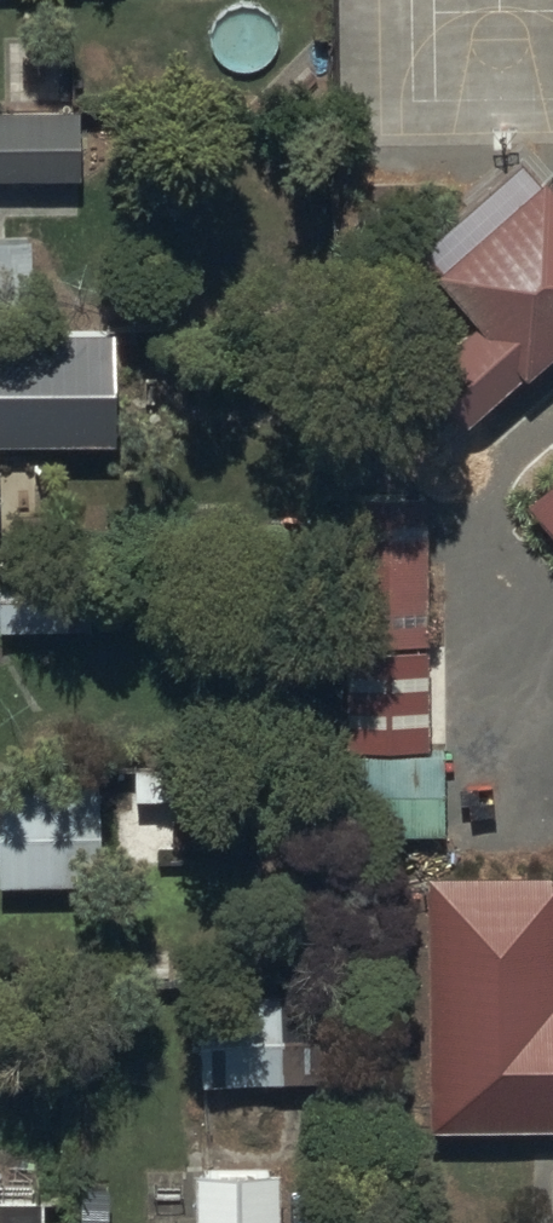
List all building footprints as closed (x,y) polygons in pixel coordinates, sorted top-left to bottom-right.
[(70,195),(69,131),(0,132),(0,196),(70,195)] [(467,445),(552,370),(552,198),(551,196),(442,292),(482,336),(420,391),(467,445)] [(92,459),(91,366),(0,367),(0,460),(92,459)] [(530,512),(552,538),(552,492),(530,512)] [(426,493),(354,494),(355,649),(428,647),(426,493)] [(82,655),(81,577),(0,577),(0,656),(82,655)] [(428,654),(355,656),(356,748),(430,747),(428,654)] [(99,910),(98,799),(0,799),(0,911),(99,910)] [(431,1135),(552,1133),(552,881),(429,882),(431,1135)] [(199,1109),(328,1108),(328,1018),(198,1019),(199,1109)]
